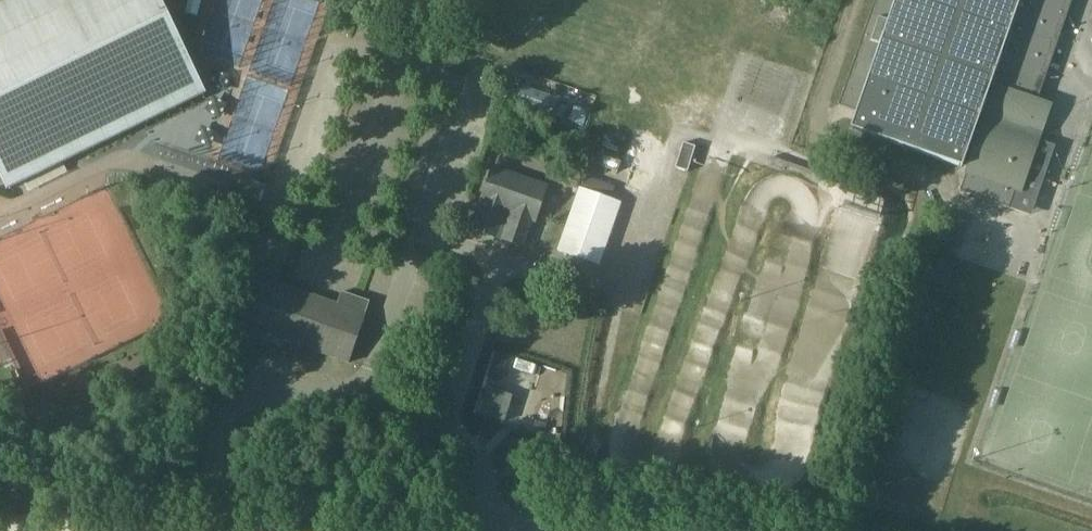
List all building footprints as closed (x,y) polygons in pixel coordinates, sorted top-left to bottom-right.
[(3,187),(5,191),(162,115),(205,94),(162,6),(159,0),(9,0),(0,5),(0,188),(3,187)] [(1049,107),(1036,103),(1072,0),(875,0),(838,106),(856,112),(850,130),(961,168),(962,167),(968,169),(959,192),(1009,209),(1015,192),(1018,194),(1049,107)] [(479,208),(482,209),(475,232),(523,248),(532,222),(534,223),(547,188),(492,169),(479,208)] [(599,266),(620,204),(578,189),(557,251),(599,266)] [(954,264),(939,259),(931,283),(946,288),(954,264)] [(250,276),(234,323),(246,327),(243,336),(280,349),(300,293),(250,276)] [(300,293),(280,349),(299,356),(303,347),(348,363),(369,303),(344,295),(340,307),(300,293)] [(634,330),(649,334),(654,314),(639,311),(634,330)] [(557,360),(497,362),(497,370),(488,370),(489,388),(517,387),(518,404),(552,403),(551,388),(558,387),(557,360)] [(729,379),(725,408),(743,410),(747,381),(729,379)] [(804,417),(798,388),(770,394),(775,413),(783,411),(786,422),(804,417)] [(482,391),(472,415),(497,424),(506,400),(482,391)] [(530,427),(526,438),(536,442),(540,431),(530,427)]
